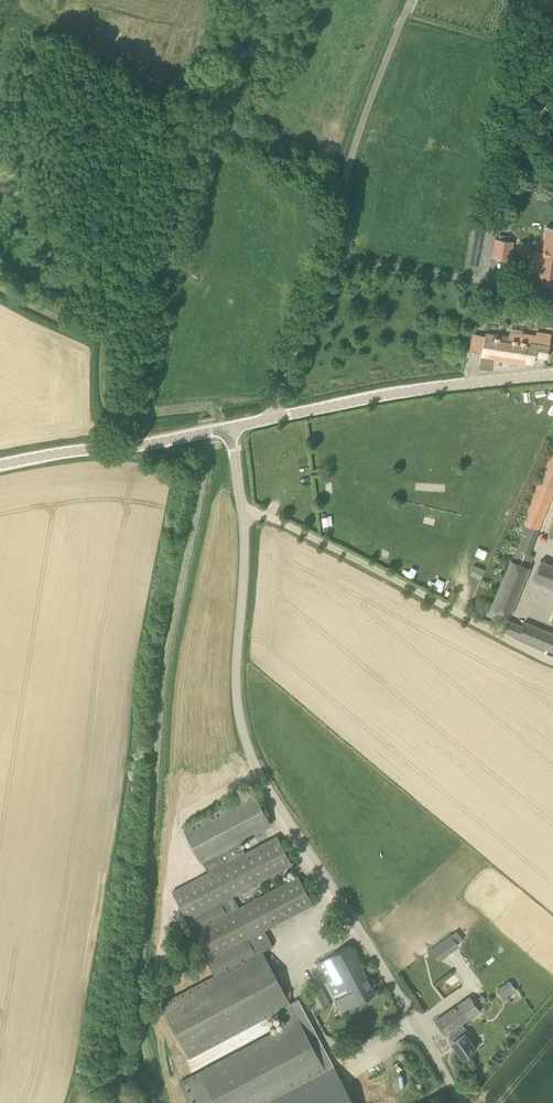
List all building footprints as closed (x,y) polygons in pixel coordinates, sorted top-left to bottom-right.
[(547,230),(545,242),(538,282),(552,285),(552,231),(547,230)] [(493,256),(510,260),(513,242),(510,242),(511,237),(499,235),(498,240),(496,239),(493,256)] [(484,334),(473,334),(470,350),(482,352),(481,356),(533,363),(534,357),(547,359),(551,334),(536,332),(536,335),(510,331),(508,338),(484,334)] [(536,530),(552,488),(552,443),(520,523),(536,530)] [(532,552),(510,545),(505,558),(511,560),(491,608),(510,616),(530,567),(527,566),(532,552)] [(376,558),(386,562),(389,552),(380,549),(376,558)] [(541,560),(533,579),(552,588),(552,565),(541,560)] [(473,565),(470,573),(481,577),(484,569),(473,565)] [(525,622),(523,626),(508,620),(503,630),(552,652),(552,633),(525,622)] [(245,853),(239,842),(271,824),(253,792),(185,828),(209,872),(173,892),(187,920),(193,932),(194,932),(208,959),(207,960),(215,975),(161,1004),(190,1057),(278,1010),(286,1026),(198,1073),(180,1083),(191,1102),(261,1102),(325,1069),(291,1003),(263,951),(273,946),(265,929),(313,904),(298,876),(240,908),(233,895),(292,864),(277,836),(245,853)] [(451,933),(430,948),(439,960),(460,945),(451,933)] [(336,999),(343,1011),(376,993),(350,945),(317,963),(334,994),(348,988),(350,992),(336,999)] [(503,999),(517,989),(510,979),(496,989),(503,999)] [(322,987),(309,994),(318,1012),(331,1005),(322,987)] [(462,1023),(480,1010),(470,996),(436,1020),(446,1035),(449,1032),(455,1040),(451,1042),(462,1058),(476,1049),(467,1036),(470,1034),(462,1023)] [(261,1102),(354,1102),(339,1075),(335,1066),(299,999),(291,1003),(325,1069),(261,1102)]
